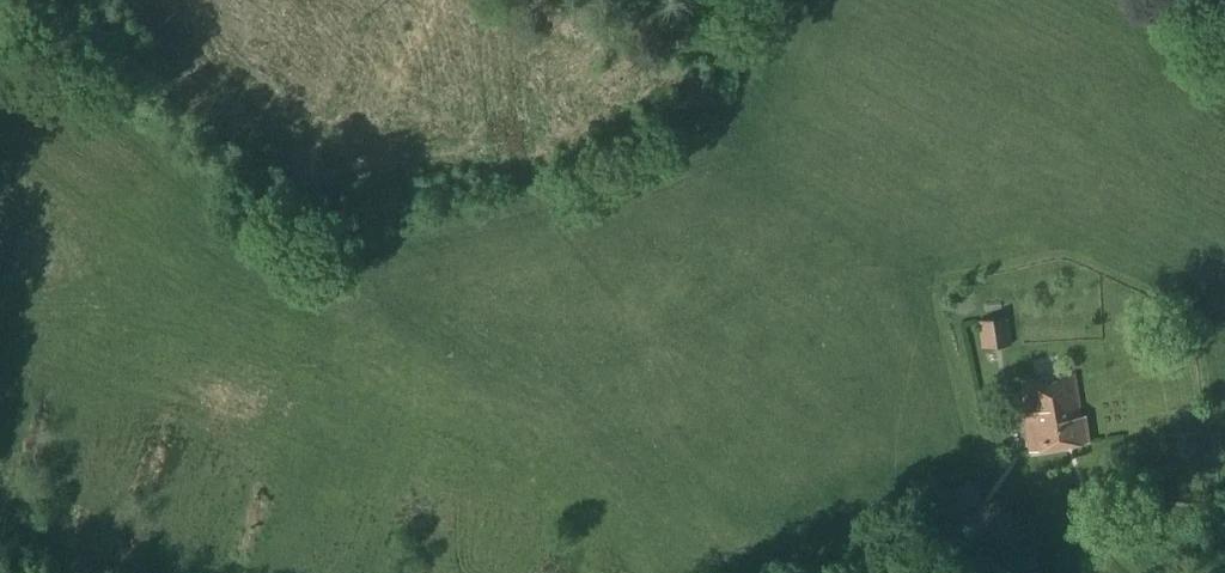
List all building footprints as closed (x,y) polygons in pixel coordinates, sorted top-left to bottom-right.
[(1006,317),(977,321),(978,324),(982,350),(1010,345),(1006,317)] [(1081,416),(1074,376),(1023,384),(1028,412),(1022,413),(1029,451),(1088,441),(1084,416),(1081,416)] [(966,481),(954,495),(973,511),(984,496),(966,481)]
